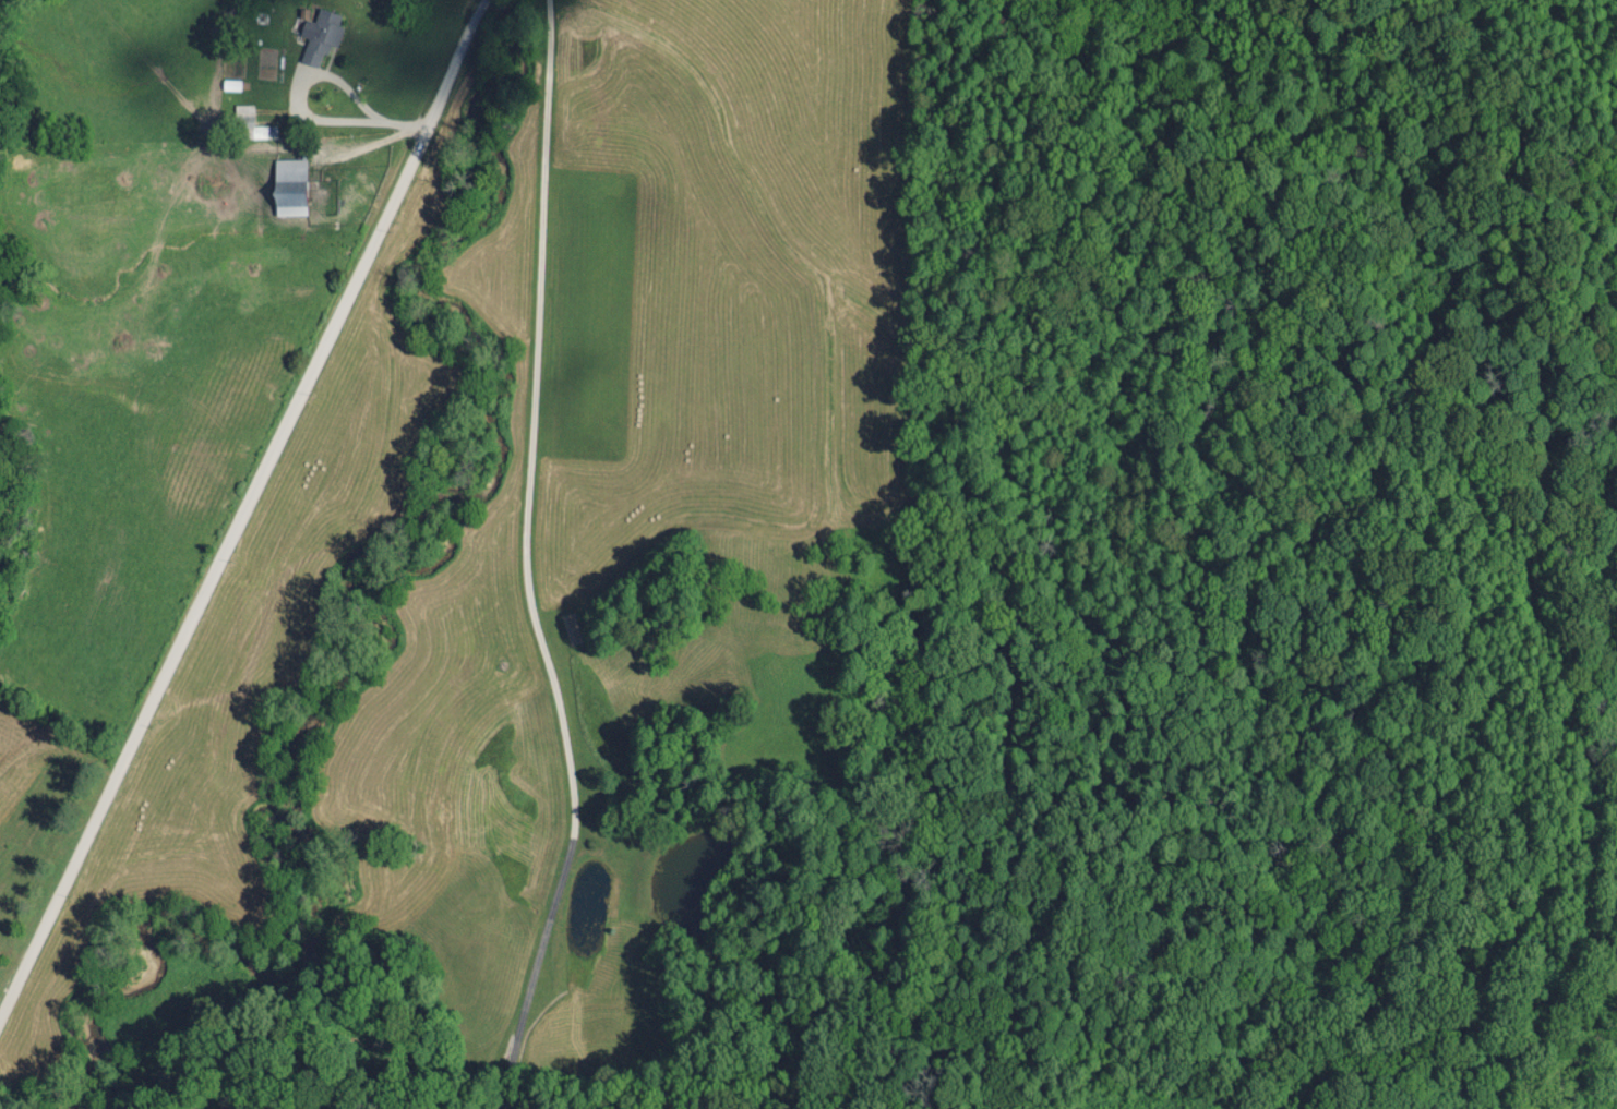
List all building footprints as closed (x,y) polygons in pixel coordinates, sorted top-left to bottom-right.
[(342,14),(320,7),(315,21),(305,18),(300,35),(308,37),(300,61),(320,67),(327,43),(336,46),(343,25),(338,24),(342,14)] [(239,104),(240,138),(277,137),(277,124),(254,125),(253,104),(239,104)] [(307,158),(275,158),(274,214),(306,215),(307,158)]
